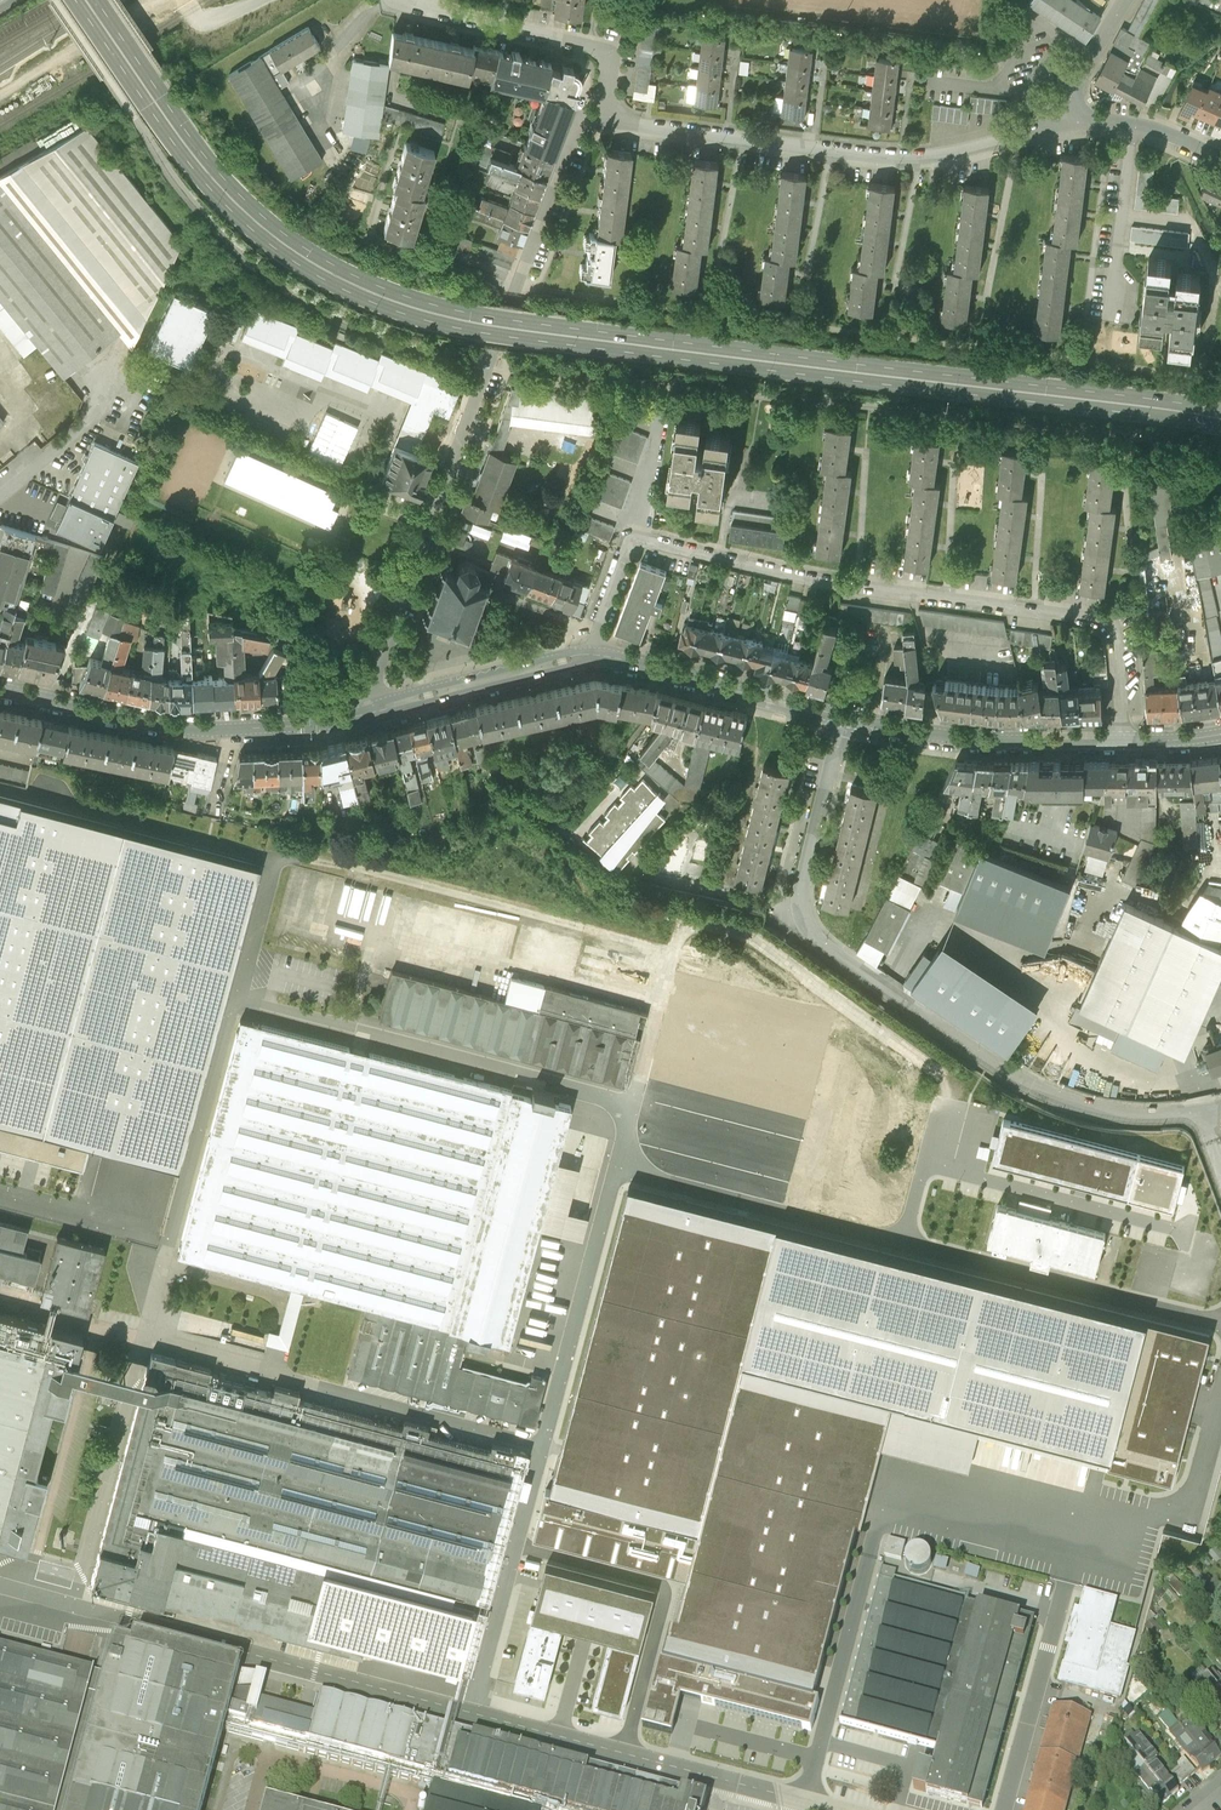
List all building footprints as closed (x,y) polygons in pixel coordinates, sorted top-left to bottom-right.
[(579,15),(581,0),(555,0),(553,12),(579,15)] [(1030,1),(1087,38),(1101,17),(1075,0),(1031,0),(1030,1)] [(1140,36),(1159,0),(1144,0),(1128,30),(1136,33),(1129,45),(1134,48),(1145,53),(1151,42),(1140,36)] [(1220,13),(1220,0),(1215,0),(1214,1),(1212,0),(1198,0),(1220,13)] [(633,98),(654,101),(657,84),(649,83),(653,54),(654,47),(658,20),(643,18),(633,98)] [(308,26),(269,50),(281,69),(320,46),(308,26)] [(1124,67),(1134,48),(1129,45),(1136,33),(1128,30),(1122,27),(1095,78),(1113,87),(1124,67)] [(393,31),(389,60),(467,77),(468,74),(490,79),(499,51),(474,46),(473,49),(458,46),(458,43),(451,42),(450,44),(412,35),(412,33),(405,32),(405,34),(393,31)] [(703,36),(701,53),(723,55),(725,39),(703,36)] [(661,48),(654,47),(653,54),(660,55),(661,48)] [(790,47),(788,64),(811,67),(813,50),(790,47)] [(1134,48),(1124,67),(1136,73),(1138,69),(1140,65),(1143,67),(1145,63),(1141,61),(1145,54),(1145,53),(1134,48)] [(289,81),(281,69),(269,50),(228,74),(291,178),(322,159),(279,87),(289,81)] [(554,154),(573,102),(570,101),(578,80),(579,78),(578,74),(575,72),(572,71),(573,67),(562,65),(561,71),(559,71),(560,70),(551,67),(550,67),(551,62),(519,55),(519,52),(512,51),(511,53),(499,51),(490,79),(489,81),(540,92),(543,99),(534,123),(531,123),(528,130),(531,131),(526,144),(554,154)] [(1141,61),(1145,63),(1153,68),(1157,60),(1159,55),(1152,51),(1150,56),(1145,54),(1141,61)] [(701,53),(699,70),(721,73),(723,55),(701,53)] [(877,57),(875,75),(897,77),(899,60),(877,57)] [(388,63),(352,59),(343,131),(378,136),(381,119),(383,104),(388,63)] [(749,61),(740,60),(738,74),(748,75),(749,61)] [(1177,66),(1166,61),(1164,64),(1157,60),(1153,68),(1160,71),(1157,77),(1143,103),(1151,107),(1152,107),(1155,108),(1177,66)] [(788,64),(786,81),(809,83),(811,67),(788,64)] [(1143,103),(1157,77),(1138,69),(1136,73),(1124,67),(1113,87),(1143,103)] [(690,78),(698,79),(699,70),(691,69),(690,78)] [(698,79),(697,86),(719,89),(721,73),(699,70),(698,79)] [(875,75),(873,91),(895,94),(897,77),(875,75)] [(1192,113),(1197,115),(1208,90),(1201,87),(1203,83),(1193,79),(1179,113),(1189,118),(1192,113)] [(786,81),(784,97),(807,100),(809,83),(786,81)] [(694,103),(697,86),(689,85),(687,102),(694,103)] [(717,106),(719,89),(697,86),(694,103),(717,106)] [(1212,122),(1220,101),(1220,91),(1209,86),(1208,90),(1197,115),(1212,122)] [(873,91),(871,108),(893,111),(895,94),(873,91)] [(934,104),(932,119),(968,123),(969,110),(1006,114),(1007,100),(971,95),(969,108),(934,104)] [(782,114),(784,97),(775,96),(773,113),(782,114)] [(805,117),(807,100),(784,97),(782,114),(796,116),(805,117)] [(1212,122),(1220,126),(1220,101),(1212,122)] [(383,104),(381,119),(440,136),(444,122),(383,104)] [(891,128),(893,111),(871,108),(869,125),(891,128)] [(796,123),(796,116),(782,114),(781,122),(796,123)] [(0,175),(0,327),(23,355),(37,344),(62,375),(121,331),(132,346),(181,242),(86,125),(0,175)] [(477,126),(469,149),(483,154),(508,163),(512,155),(480,143),(478,141),(480,135),(489,139),(492,132),(477,126)] [(397,186),(384,230),(411,239),(424,195),(421,194),(434,150),(406,142),(393,185),(397,186)] [(526,144),(517,167),(545,177),(554,154),(526,144)] [(606,151),(601,193),(625,196),(630,153),(606,151)] [(539,193),(545,177),(517,167),(508,163),(483,154),(480,164),(518,178),(515,184),(539,193)] [(1063,154),(1058,197),(1082,200),(1088,158),(1063,154)] [(695,161),(690,203),(714,206),(719,164),(695,161)] [(783,172),(778,214),(802,217),(807,175),(783,172)] [(512,190),(513,190),(515,184),(490,175),(486,184),(508,192),(512,190)] [(1209,178),(1202,193),(1220,201),(1220,184),(1209,178)] [(871,183),(866,225),(890,228),(895,186),(871,183)] [(533,209),(539,193),(515,184),(513,190),(509,200),(533,209)] [(965,185),(960,227),(984,230),(989,188),(965,185)] [(620,238),(625,196),(601,193),(596,235),(614,237),(620,238)] [(1077,242),(1082,200),(1058,197),(1053,239),(1071,241),(1077,242)] [(481,198),(478,208),(503,217),(507,207),(481,198)] [(527,226),(533,209),(509,200),(507,207),(503,217),(527,226)] [(708,248),(714,206),(690,203),(684,245),(702,247),(708,248)] [(467,214),(500,226),(503,217),(478,208),(470,205),(467,214)] [(797,259),(802,217),(778,214),(772,256),(790,258),(797,259)] [(497,233),(504,236),(521,242),(527,226),(503,217),(500,226),(497,233)] [(884,270),(890,228),(866,225),(861,267),(879,269),(884,270)] [(1190,233),(1132,225),(1130,240),(1188,247),(1190,233)] [(979,272),(984,230),(960,227),(954,269),(973,271),(979,272)] [(510,270),(515,258),(498,252),(444,232),(441,244),(510,270)] [(609,279),(614,237),(596,235),(590,234),(585,276),(609,279)] [(578,235),(577,246),(584,247),(585,236),(578,235)] [(504,236),(498,252),(515,258),(521,242),(504,236)] [(1066,283),(1071,241),(1053,239),(1047,238),(1041,280),(1066,283)] [(697,289),(702,247),(684,245),(678,244),(673,286),(697,289)] [(785,300),(790,258),(772,256),(766,255),(761,297),(785,300)] [(1149,257),(1140,329),(1163,331),(1165,311),(1173,312),(1169,344),(1191,347),(1201,275),(1178,272),(1175,291),(1168,290),(1172,260),(1149,257)] [(873,311),(879,269),(861,267),(854,266),(849,308),(873,311)] [(966,323),(973,271),(954,269),(948,268),(942,320),(966,323)] [(1059,335),(1066,283),(1041,280),(1035,332),(1059,335)] [(214,311),(174,292),(148,349),(189,368),(214,311)] [(322,376),(325,369),(368,388),(371,381),(414,399),(396,444),(415,451),(423,430),(432,409),(448,416),(460,387),(381,354),(379,361),(342,345),(346,336),(339,333),(333,349),(296,334),(298,327),(254,309),(243,336),(286,354),(284,360),(322,376)] [(512,389),(489,451),(501,455),(510,430),(509,424),(595,435),(597,415),(592,415),(593,399),(512,389)] [(680,413),(670,485),(693,489),(695,469),(702,470),(698,501),(721,504),(731,432),(708,429),(705,451),(698,450),(703,416),(680,413)] [(638,463),(648,436),(614,423),(604,450),(638,463)] [(852,471),(846,470),(852,428),(828,425),(822,466),(828,467),(816,551),(840,554),(852,471)] [(905,563),(929,566),(940,483),(934,482),(940,440),(916,437),(910,479),(916,479),(905,563)] [(85,462),(69,498),(113,517),(138,462),(94,442),(88,456),(85,455),(82,461),(85,462)] [(423,480),(431,457),(415,451),(396,444),(395,444),(382,479),(419,492),(425,494),(429,482),(423,480)] [(231,465),(224,480),(330,527),(338,509),(335,508),(331,506),(337,493),(238,449),(231,465)] [(992,575),(1016,579),(1028,495),(1022,494),(1028,452),(1003,449),(998,490),(1003,491),(992,575)] [(489,451),(471,499),(492,507),(498,509),(516,461),(501,455),(489,451)] [(1080,587),(1104,591),(1116,507),(1110,506),(1115,464),(1091,461),(1086,503),(1092,504),(1080,587)] [(0,466),(0,486),(14,473),(4,462),(0,466)] [(621,508),(631,481),(597,468),(587,495),(621,508)] [(487,520),(492,507),(471,499),(465,497),(460,510),(487,520)] [(113,517),(69,498),(55,527),(100,548),(113,517)] [(733,509),(731,522),(786,530),(787,517),(733,509)] [(614,526),(580,514),(575,528),(609,540),(614,526)] [(731,522),(729,538),(784,545),(786,530),(731,522)] [(1213,660),(1220,657),(1220,637),(1216,615),(1218,615),(1209,575),(1220,572),(1220,546),(1218,535),(1215,524),(1188,534),(1213,660)] [(5,525),(0,540),(0,601),(5,602),(14,605),(36,536),(5,525)] [(467,533),(455,529),(450,541),(462,546),(467,533)] [(44,547),(53,550),(55,541),(47,538),(44,547)] [(69,545),(55,541),(53,550),(40,590),(53,595),(69,545)] [(1160,549),(1159,545),(1139,553),(1144,611),(1149,611),(1144,555),(1160,549)] [(598,548),(595,557),(602,560),(606,551),(598,548)] [(496,569),(505,572),(511,557),(496,551),(489,570),(495,572),(496,569)] [(91,553),(70,599),(83,606),(94,581),(105,557),(91,553)] [(517,559),(511,557),(505,572),(502,579),(524,587),(533,565),(526,562),(528,559),(518,556),(517,559)] [(447,568),(444,567),(443,570),(440,569),(439,571),(442,572),(437,587),(434,586),(433,588),(436,590),(430,606),(427,605),(426,607),(429,608),(426,616),(423,615),(422,617),(426,618),(425,619),(426,619),(424,622),(426,623),(428,619),(433,622),(436,623),(435,626),(437,627),(438,624),(441,624),(438,632),(449,636),(451,628),(454,629),(453,633),(455,634),(456,630),(465,633),(464,637),(465,637),(467,634),(471,635),(472,633),(468,632),(471,624),(475,625),(476,622),(472,621),(478,606),(481,607),(482,604),(479,603),(485,588),(488,589),(495,572),(489,570),(466,562),(458,565),(455,573),(454,574),(446,571),(446,570),(447,568)] [(641,562),(616,630),(640,639),(652,609),(660,611),(662,603),(655,601),(666,571),(641,562)] [(697,566),(691,564),(686,583),(693,585),(694,578),(692,578),(693,572),(696,572),(697,566)] [(558,574),(533,565),(524,587),(549,597),(557,576),(558,574)] [(587,587),(557,576),(549,597),(549,599),(578,611),(587,587)] [(785,609),(797,612),(800,600),(801,598),(788,595),(785,609)] [(28,603),(18,600),(16,606),(6,638),(13,640),(14,635),(18,637),(28,603)] [(797,612),(797,615),(810,618),(813,603),(800,600),(797,612)] [(5,602),(0,620),(0,629),(2,630),(0,637),(6,638),(16,606),(14,605),(5,602)] [(840,604),(838,617),(910,627),(912,614),(840,604)] [(102,662),(110,664),(119,634),(123,619),(124,615),(110,611),(96,606),(85,632),(99,637),(102,629),(110,632),(102,662)] [(181,644),(181,648),(190,648),(189,634),(188,614),(165,609),(167,624),(180,627),(180,637),(178,637),(178,644),(181,644)] [(207,609),(208,636),(216,636),(231,635),(231,628),(232,628),(231,614),(207,609)] [(1004,621),(919,610),(924,625),(1007,636),(1004,621)] [(828,616),(826,624),(835,627),(837,619),(828,616)] [(686,646),(693,648),(700,619),(690,617),(688,623),(687,623),(685,629),(683,629),(680,640),(678,640),(676,647),(685,649),(686,646)] [(718,654),(731,657),(740,622),(740,621),(727,617),(727,620),(718,654)] [(713,629),(711,629),(706,651),(718,654),(727,620),(717,618),(713,629)] [(129,637),(136,639),(138,627),(138,625),(123,619),(119,634),(129,637)] [(693,648),(706,651),(711,629),(712,622),(700,619),(693,648)] [(753,625),(740,622),(731,657),(744,660),(750,638),(753,625)] [(818,650),(814,663),(807,685),(825,690),(833,665),(823,662),(824,657),(827,658),(837,627),(835,627),(826,624),(821,640),(818,650)] [(268,635),(232,628),(231,628),(231,635),(233,674),(240,674),(244,669),(243,644),(263,646),(266,646),(268,635)] [(903,644),(904,644),(904,643),(916,642),(915,629),(901,631),(903,644)] [(744,660),(757,663),(762,644),(765,633),(753,630),(751,639),(750,638),(744,660)] [(1052,635),(1011,630),(1009,643),(1050,649),(1052,635)] [(153,633),(153,645),(150,674),(161,676),(164,633),(153,633)] [(129,637),(119,634),(110,664),(116,666),(117,662),(120,663),(121,663),(122,662),(129,637)] [(189,634),(190,648),(191,670),(203,669),(202,648),(203,648),(203,637),(198,637),(198,634),(189,634)] [(234,677),(233,674),(231,635),(216,636),(217,661),(227,660),(224,663),(224,674),(228,677),(234,677)] [(273,648),(277,650),(279,636),(268,635),(266,646),(263,646),(260,655),(257,654),(257,673),(257,676),(273,648)] [(26,637),(24,642),(18,670),(50,677),(64,646),(26,637)] [(18,670),(24,642),(13,640),(6,638),(0,665),(0,666),(18,670)] [(908,680),(910,680),(907,705),(924,707),(926,682),(920,681),(916,642),(904,643),(904,644),(908,674),(908,680)] [(145,672),(150,674),(153,645),(143,644),(142,668),(143,669),(145,669),(145,672)] [(755,672),(768,675),(775,647),(762,644),(757,663),(755,672)] [(905,674),(908,674),(904,644),(903,644),(894,646),(896,661),(900,661),(901,669),(904,669),(905,674)] [(1143,648),(1146,687),(1154,686),(1153,672),(1158,672),(1157,659),(1168,658),(1166,646),(1143,648)] [(768,675),(781,678),(787,656),(788,651),(775,647),(768,675)] [(181,648),(182,677),(191,677),(191,670),(190,648),(181,648)] [(273,648),(257,676),(271,675),(279,660),(284,653),(277,650),(273,648)] [(284,653),(279,660),(290,665),(293,656),(284,653)] [(1108,686),(1106,654),(1092,655),(1094,687),(1100,687),(1108,686)] [(781,678),(794,682),(799,659),(787,656),(781,678)] [(1213,660),(1216,679),(1216,680),(1220,678),(1220,657),(1213,660)] [(73,673),(71,682),(103,689),(110,664),(102,662),(90,658),(87,664),(73,664),(73,673)] [(814,663),(799,659),(794,682),(807,685),(814,663)] [(1052,684),(1052,688),(1059,688),(1056,666),(1056,661),(1045,662),(1048,684),(1052,684)] [(103,689),(125,694),(130,669),(116,666),(110,664),(103,689)] [(1067,664),(1056,666),(1059,688),(1059,690),(1070,689),(1067,664)] [(125,694),(148,699),(150,674),(145,672),(130,669),(125,694)] [(235,700),(258,699),(257,676),(257,673),(240,674),(233,674),(234,677),(235,700)] [(148,699),(169,703),(168,677),(161,676),(150,674),(148,699)] [(353,684),(352,674),(341,675),(341,685),(353,684)] [(192,703),(235,700),(234,677),(228,677),(222,677),(222,675),(218,675),(218,678),(211,678),(210,676),(191,677),(192,703)] [(271,675),(257,676),(258,699),(277,698),(276,676),(276,675),(271,675)] [(276,676),(277,698),(287,698),(286,676),(276,676)] [(881,701),(907,705),(910,680),(908,680),(885,676),(881,701)] [(1178,686),(1182,714),(1199,712),(1220,709),(1220,705),(1216,680),(1216,679),(1198,681),(1198,682),(1193,683),(1192,682),(1186,682),(1185,676),(1177,677),(1178,686)] [(169,703),(192,703),(191,677),(182,677),(168,677),(169,703)] [(594,680),(553,689),(559,714),(595,706),(594,680)] [(595,706),(619,710),(623,685),(594,680),(595,706)] [(1019,686),(995,686),(946,680),(946,684),(934,683),(942,710),(990,716),(1026,716),(1019,686)] [(1026,716),(1045,716),(1040,688),(1039,682),(1019,686),(1026,716)] [(658,691),(623,685),(619,710),(654,716),(658,691)] [(1146,687),(1148,715),(1182,714),(1178,686),(1154,686),(1146,687)] [(1094,687),(1078,689),(1080,716),(1102,715),(1100,687),(1094,687)] [(1045,716),(1063,716),(1059,690),(1059,688),(1052,688),(1040,688),(1045,716)] [(1063,716),(1080,716),(1078,689),(1078,688),(1070,689),(1059,690),(1063,716)] [(520,723),(559,714),(553,689),(514,699),(520,723)] [(688,735),(697,737),(705,704),(662,692),(658,691),(654,716),(653,720),(664,723),(641,752),(650,759),(651,758),(663,744),(678,726),(682,727),(682,730),(688,732),(688,735)] [(481,732),(520,723),(514,699),(475,707),(481,732)] [(712,741),(739,747),(747,715),(705,704),(697,737),(712,741)] [(475,707),(448,714),(454,740),(460,738),(481,733),(481,732),(475,707)] [(12,740),(18,715),(0,711),(0,737),(12,740)] [(455,745),(454,740),(448,714),(426,720),(432,744),(433,751),(455,745)] [(41,720),(18,715),(12,740),(35,745),(36,744),(41,720)] [(36,744),(62,750),(68,726),(41,720),(36,744)] [(421,747),(432,744),(426,720),(409,725),(414,749),(422,780),(432,778),(425,750),(422,751),(421,747)] [(405,751),(414,749),(409,725),(406,726),(392,729),(398,757),(403,775),(413,773),(408,754),(406,755),(405,751)] [(62,751),(102,760),(107,734),(68,726),(62,750),(62,751)] [(682,727),(678,726),(663,744),(675,751),(682,730),(682,727)] [(392,729),(367,735),(374,763),(398,757),(392,729)] [(102,760),(129,765),(134,740),(107,734),(102,760)] [(374,764),(374,763),(367,735),(343,741),(350,769),(357,798),(369,795),(363,770),(361,771),(360,767),(374,764)] [(696,806),(712,741),(697,737),(685,786),(651,758),(650,759),(643,768),(681,802),(696,806)] [(462,745),(460,738),(454,740),(455,745),(457,754),(461,766),(471,764),(466,744),(462,745)] [(174,749),(134,740),(129,765),(168,773),(174,749)] [(327,747),(320,750),(321,776),(339,772),(350,769),(343,741),(327,743),(327,747)] [(445,757),(457,754),(455,745),(433,751),(438,770),(447,767),(445,757)] [(484,747),(474,750),(477,763),(488,760),(484,747)] [(191,779),(192,780),(197,753),(174,749),(168,773),(168,775),(191,779)] [(309,777),(321,776),(320,750),(301,752),(302,792),(303,795),(314,795),(313,781),(311,780),(310,779),(309,777)] [(282,778),(289,777),(288,752),(276,753),(278,789),(281,789),(282,792),(285,792),(285,780),(282,780),(282,778)] [(301,752),(288,752),(289,777),(298,777),(298,780),(295,780),(295,789),(299,788),(299,792),(302,792),(301,752)] [(650,759),(641,752),(634,761),(643,768),(650,759)] [(217,757),(197,753),(192,780),(191,779),(183,810),(195,813),(197,804),(193,802),(197,789),(209,791),(217,757)] [(257,779),(265,778),(264,753),(252,754),(254,797),(257,796),(257,794),(261,794),(261,782),(257,782),(257,779)] [(276,753),(264,753),(265,778),(274,778),(274,781),(271,781),(271,793),(275,792),(275,789),(278,789),(276,753)] [(250,797),(254,797),(252,754),(239,755),(232,780),(249,779),(250,783),(246,783),(247,795),(250,795),(250,797)] [(1220,783),(1220,772),(1219,757),(1191,761),(1193,786),(1199,786),(1202,785),(1220,783)] [(968,804),(969,805),(978,761),(956,759),(944,783),(954,784),(953,786),(958,787),(958,784),(962,785),(965,786),(961,790),(959,803),(968,804)] [(1002,815),(1002,813),(1012,762),(995,762),(978,761),(969,805),(968,810),(977,812),(981,791),(989,791),(989,786),(1000,786),(999,789),(996,789),(993,806),(992,813),(1002,815)] [(1156,790),(1194,789),(1193,786),(1191,761),(1157,762),(1156,790)] [(1014,786),(1024,788),(1029,762),(1012,762),(1002,813),(1009,814),(1011,807),(1012,808),(1016,791),(1015,789),(1014,789),(1014,786)] [(1061,796),(1064,792),(1069,792),(1069,796),(1076,796),(1079,792),(1088,792),(1100,796),(1110,762),(1029,762),(1024,788),(1037,790),(1043,796),(1061,796)] [(1157,793),(1156,790),(1157,762),(1110,762),(1100,796),(1150,796),(1149,793),(1157,793)] [(27,784),(29,771),(0,764),(0,778),(27,784)] [(790,772),(764,765),(736,883),(761,889),(790,772)] [(350,769),(339,772),(339,775),(336,776),(342,801),(357,798),(350,769)] [(658,795),(643,779),(635,788),(631,784),(620,797),(621,798),(621,797),(624,800),(619,806),(615,803),(604,815),(605,816),(608,818),(603,824),(599,820),(588,833),(589,834),(592,836),(587,842),(583,839),(582,840),(602,858),(600,860),(601,861),(601,860),(610,868),(612,866),(619,872),(630,860),(627,858),(633,852),(635,854),(665,819),(655,810),(665,798),(660,794),(661,794),(660,793),(658,795)] [(1194,789),(1195,801),(1196,812),(1205,811),(1204,800),(1211,799),(1211,801),(1210,801),(1211,811),(1219,810),(1219,813),(1220,812),(1220,783),(1202,785),(1203,790),(1200,790),(1199,786),(1193,786),(1194,789)] [(877,793),(851,786),(822,904),(848,910),(877,793)] [(418,789),(407,792),(410,804),(421,802),(418,789)] [(0,795),(0,1145),(82,1167),(89,1144),(179,1168),(260,864),(0,795)] [(1180,802),(1184,848),(1198,847),(1196,812),(1195,801),(1180,802)] [(968,804),(959,803),(955,802),(953,814),(966,816),(968,804)] [(933,805),(919,832),(932,837),(946,811),(933,805)] [(1143,807),(1142,839),(1154,843),(1154,840),(1156,825),(1156,807),(1143,807)] [(1091,824),(1083,850),(1090,852),(1084,870),(1102,875),(1108,857),(1108,858),(1116,832),(1091,824)] [(919,832),(912,848),(927,856),(928,855),(936,839),(932,837),(919,832)] [(1153,846),(1154,843),(1142,839),(1122,880),(1135,886),(1147,859),(1153,846)] [(952,886),(962,890),(979,849),(958,840),(955,846),(949,844),(937,873),(943,875),(941,882),(952,886)] [(1153,846),(1147,859),(1154,862),(1161,842),(1154,840),(1154,843),(1153,846)] [(899,873),(923,883),(929,886),(939,859),(928,855),(927,856),(912,848),(899,873)] [(963,891),(955,912),(1048,948),(1071,886),(979,849),(963,891)] [(889,893),(905,901),(903,905),(910,908),(923,883),(899,873),(889,893)] [(1183,929),(1219,945),(1220,940),(1220,884),(1211,882),(1193,908),(1183,929)] [(944,905),(954,909),(962,890),(952,886),(944,905)] [(884,950),(888,952),(910,908),(903,905),(905,901),(889,893),(865,940),(884,950)] [(1079,1009),(1166,1047),(1185,1055),(1220,972),(1220,946),(1219,945),(1183,929),(1125,904),(1081,1006),(1079,1009)] [(855,953),(875,967),(884,950),(865,940),(855,953)] [(943,942),(912,988),(1008,1055),(1040,1008),(943,942)] [(391,970),(379,1017),(625,1083),(638,1036),(632,1034),(504,1000),(391,970)] [(510,976),(504,1000),(632,1034),(639,1010),(510,976)] [(1157,1068),(1166,1047),(1079,1009),(1081,1006),(1077,1005),(1071,1019),(1115,1039),(1111,1047),(1157,1068)] [(367,1304),(467,1330),(465,1337),(500,1347),(502,1340),(508,1342),(539,1224),(555,1165),(570,1106),(557,1102),(559,1095),(514,1083),(512,1090),(240,1017),(177,1254),(292,1284),(304,1287),(367,1304)] [(1203,1048),(1207,1057),(1196,1061),(1199,1068),(1209,1064),(1213,1073),(1220,1069),(1220,1041),(1203,1048)] [(1003,1118),(992,1160),(1128,1195),(1139,1153),(1003,1118)] [(575,1170),(555,1165),(539,1224),(582,1235),(587,1218),(564,1212),(575,1170)] [(550,1490),(699,1529),(686,1576),(664,1662),(664,1663),(814,1702),(814,1700),(892,1399),(1110,1455),(1111,1456),(1147,1320),(629,1186),(550,1489),(550,1490)] [(998,1204),(988,1242),(1032,1254),(1030,1261),(1049,1266),(1051,1258),(1095,1270),(1106,1233),(998,1204)] [(34,1279),(40,1256),(20,1250),(26,1228),(0,1221),(0,1283),(3,1271),(34,1279)] [(57,1236),(41,1299),(87,1311),(104,1248),(57,1236)] [(304,1287),(292,1284),(280,1331),(269,1328),(266,1341),(289,1347),(304,1287)] [(14,1285),(12,1294),(30,1298),(32,1289),(14,1285)] [(367,1304),(348,1375),(535,1425),(547,1378),(531,1374),(529,1384),(457,1365),(465,1337),(467,1330),(367,1304)] [(72,1371),(75,1358),(81,1334),(0,1312),(0,1540),(25,1548),(38,1500),(45,1475),(34,1472),(52,1404),(63,1407),(70,1381),(69,1381),(72,1371)] [(1107,1465),(1172,1482),(1180,1455),(1179,1454),(1187,1424),(1140,1412),(1154,1359),(1200,1371),(1210,1336),(1147,1320),(1111,1456),(1110,1455),(1107,1465)] [(152,1353),(146,1377),(142,1390),(91,1583),(361,1655),(364,1641),(390,1647),(390,1648),(429,1658),(451,1663),(451,1666),(469,1671),(528,1453),(491,1443),(489,1450),(426,1433),(428,1426),(404,1420),(402,1427),(297,1399),(299,1392),(274,1386),(273,1393),(209,1376),(211,1369),(152,1353)] [(131,1387),(142,1390),(146,1377),(135,1374),(88,1361),(75,1358),(72,1371),(85,1374),(131,1387)] [(533,1537),(686,1576),(699,1529),(550,1490),(550,1489),(546,1488),(533,1537)] [(906,1544),(888,1540),(884,1557),(901,1561),(906,1544)] [(1215,1541),(1207,1548),(1216,1559),(1220,1555),(1220,1548),(1215,1541)] [(911,1573),(917,1575),(923,1574),(928,1571),(931,1566),(931,1560),(929,1555),(925,1551),(920,1549),(914,1550),(909,1553),(906,1558),(905,1564),(907,1569),(911,1573)] [(1187,1565),(1196,1576),(1201,1572),(1192,1561),(1187,1565)] [(546,1564),(532,1616),(563,1624),(610,1637),(641,1645),(655,1593),(546,1564)] [(976,1579),(979,1569),(966,1565),(964,1576),(976,1579)] [(978,1604),(894,1581),(896,1572),(883,1568),(841,1723),(939,1749),(978,1605),(978,1604)] [(1200,1585),(1213,1599),(1220,1592),(1220,1586),(1215,1579),(1212,1581),(1209,1577),(1200,1585)] [(1166,1595),(1161,1589),(1154,1595),(1160,1601),(1166,1595)] [(1129,1668),(1126,1668),(1135,1634),(1109,1627),(1116,1601),(1084,1593),(1079,1611),(1075,1610),(1065,1645),(1070,1646),(1065,1665),(1064,1665),(1059,1682),(1120,1699),(1129,1668)] [(1033,1620),(978,1605),(939,1749),(934,1769),(921,1765),(914,1789),(927,1793),(982,1808),(994,1765),(1000,1767),(1012,1721),(1006,1720),(1013,1697),(1019,1699),(1038,1628),(1032,1626),(1033,1620)] [(563,1624),(532,1616),(515,1683),(546,1691),(563,1624)] [(1162,1631),(1153,1621),(1145,1628),(1154,1638),(1162,1631)] [(641,1645),(610,1637),(593,1704),(623,1712),(641,1645)] [(222,1731),(225,1719),(237,1722),(238,1718),(244,1719),(250,1700),(255,1677),(130,1645),(129,1653),(121,1651),(111,1648),(104,1675),(68,1809),(201,1809),(222,1731)] [(104,1675),(0,1647),(0,1809),(68,1809),(104,1675)] [(660,1660),(642,1727),(672,1735),(682,1698),(811,1732),(819,1702),(814,1700),(814,1702),(664,1663),(664,1662),(660,1660)] [(1208,1677),(1201,1669),(1193,1676),(1220,1710),(1220,1693),(1208,1677)] [(1152,1693),(1133,1670),(1124,1702),(1134,1713),(1152,1693)] [(1208,1677),(1220,1693),(1220,1682),(1213,1672),(1208,1677)] [(237,1722),(225,1719),(222,1731),(432,1787),(518,1809),(704,1809),(707,1797),(320,1694),(314,1716),(267,1703),(266,1705),(250,1700),(244,1719),(238,1718),(237,1722)] [(1122,1710),(1130,1720),(1135,1715),(1134,1713),(1124,1702),(1122,1710)] [(1025,1809),(1065,1809),(1090,1716),(1054,1706),(1025,1809)] [(1160,1719),(1170,1732),(1179,1725),(1168,1712),(1160,1719)] [(1190,1716),(1179,1725),(1211,1764),(1220,1757),(1204,1739),(1207,1737),(1190,1716)] [(1211,1764),(1179,1725),(1170,1732),(1203,1771),(1211,1764)] [(1126,1746),(1138,1760),(1170,1799),(1179,1792),(1167,1778),(1166,1778),(1163,1774),(1164,1773),(1154,1761),(1157,1759),(1138,1736),(1126,1746)] [(1127,1763),(1120,1754),(1114,1759),(1121,1768),(1127,1763)] [(1176,1765),(1179,1768),(1188,1779),(1196,1773),(1184,1758),(1176,1765)] [(1162,1805),(1170,1799),(1138,1760),(1129,1766),(1162,1805)] [(1181,1785),(1188,1779),(1179,1768),(1172,1774),(1181,1785)] [(432,1787),(426,1809),(518,1809),(432,1787)] [(264,1798),(261,1809),(309,1809),(264,1798)]
